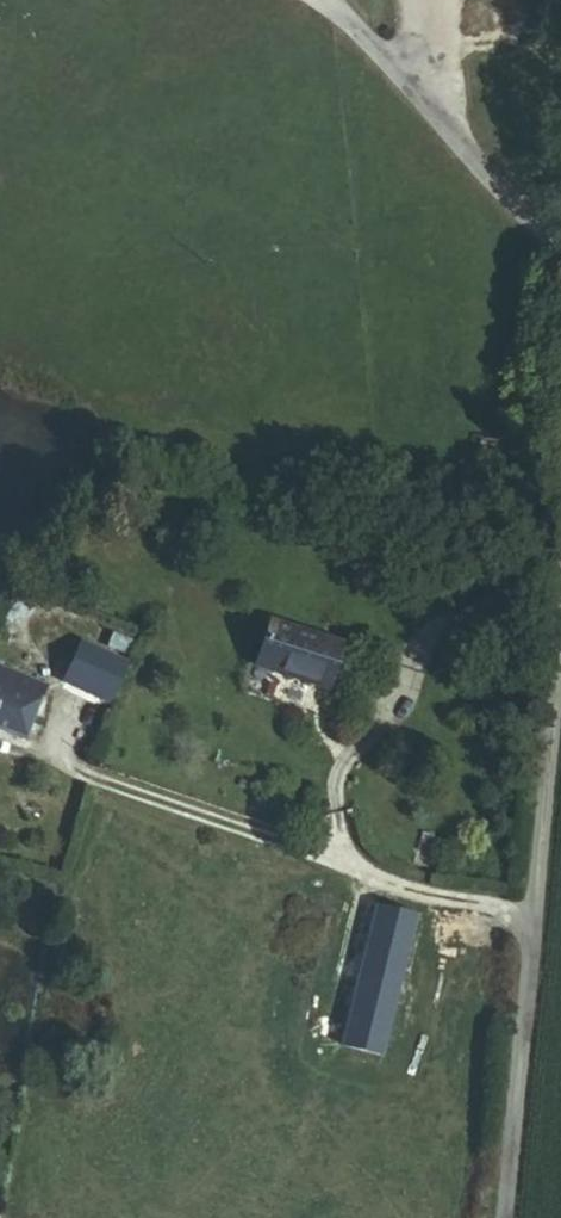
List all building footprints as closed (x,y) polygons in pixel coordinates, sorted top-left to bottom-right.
[(330,687),(345,640),(275,618),(260,664),(330,687)] [(112,637),(90,627),(81,647),(103,656),(112,637)] [(29,737),(50,682),(0,663),(0,726),(29,737)] [(345,1043),(384,1054),(421,915),(382,904),(345,1043)]
